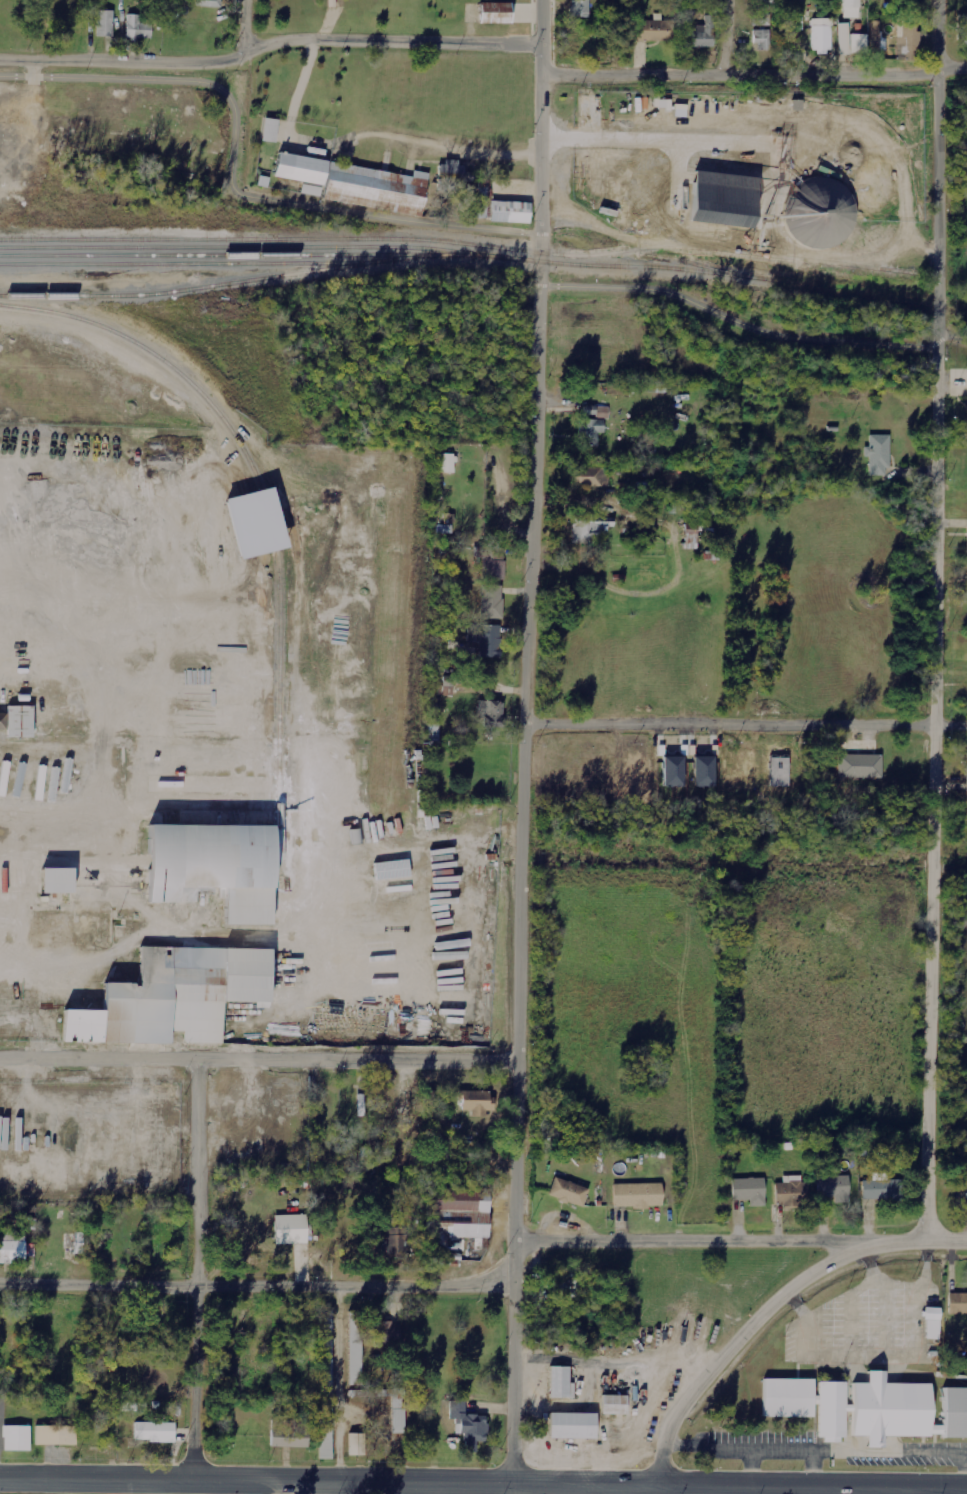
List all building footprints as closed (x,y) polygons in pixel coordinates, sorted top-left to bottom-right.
[(572,18),(591,18),(590,0),(571,1),(572,18)] [(512,24),(511,3),(481,4),(481,24),(512,24)] [(114,11),(98,11),(97,37),(114,37),(114,11)] [(770,26),(770,14),(753,15),(753,26),(770,26)] [(152,24),(140,24),(141,15),(128,15),(127,38),(151,39),(152,24)] [(694,47),(714,48),(715,16),(705,16),(705,26),(694,26),(694,47)] [(917,18),(898,18),(897,55),(916,55),(917,18)] [(833,19),(813,19),(813,53),(832,53),(833,19)] [(635,42),(672,41),(671,21),(634,22),(635,42)] [(872,22),(872,51),(887,51),(887,39),(880,39),(881,22),(872,22)] [(839,56),(850,55),(849,24),(838,24),(839,56)] [(755,31),(756,51),(770,50),(770,31),(755,31)] [(867,54),(868,35),(851,34),(850,54),(867,54)] [(279,120),(265,119),(263,142),(277,143),(279,120)] [(325,185),(328,161),(278,155),(275,179),(325,185)] [(324,200),(422,218),(430,174),(414,171),(413,178),(330,163),(324,200)] [(785,219),(787,222),(798,247),(825,249),(854,236),(856,209),(843,180),(814,178),(797,185),(796,195),(786,200),(785,219)] [(322,196),(323,186),(303,185),(303,195),(322,196)] [(531,203),(492,202),(491,222),(531,224),(531,203)] [(580,418),(579,446),(598,446),(598,433),(604,433),(605,419),(609,419),(609,407),(585,406),(584,418),(580,418)] [(890,435),(870,435),(870,447),(865,447),(865,458),(870,458),(870,476),(890,476),(890,435)] [(442,473),(455,473),(456,454),(443,453),(442,473)] [(575,488),(609,487),(608,467),(574,468),(575,488)] [(287,548),(273,487),(225,498),(240,559),(287,548)] [(573,545),(594,545),(594,537),(605,537),(605,527),(614,527),(615,518),(588,517),(588,521),(574,521),(573,545)] [(475,558),(483,558),(483,579),(505,580),(505,548),(475,547),(475,558)] [(481,618),(503,619),(504,586),(482,585),(481,618)] [(500,625),(468,625),(468,643),(480,644),(480,657),(499,657),(500,625)] [(454,696),(454,678),(444,678),(443,685),(440,685),(439,695),(454,696)] [(504,702),(480,701),(479,726),(504,727),(504,702)] [(33,706),(8,706),(8,713),(0,713),(0,730),(8,730),(8,738),(34,738),(33,706)] [(882,778),(883,755),(840,755),(839,778),(882,778)] [(715,756),(694,756),(695,787),(715,787),(715,756)] [(664,757),(664,788),(685,787),(684,757),(664,757)] [(771,786),(789,786),(789,758),(771,758),(771,786)] [(272,926),(273,826),(149,825),(148,903),(193,903),(194,889),(220,889),(220,898),(226,899),(226,925),(272,926)] [(74,869),(42,868),(42,893),(73,893),(74,869)] [(271,949),(141,947),(140,984),(104,984),(104,1011),(64,1010),(64,1042),(172,1044),(172,1031),(186,1031),(186,1043),(223,1044),(224,1002),(256,1003),(255,1008),(270,1008),(271,949)] [(490,1091),(462,1092),(463,1111),(472,1111),(472,1117),(486,1117),(486,1111),(494,1111),(494,1104),(490,1104),(490,1091)] [(966,1190),(966,1168),(959,1168),(959,1190),(966,1190)] [(806,1176),(783,1176),(783,1183),(776,1183),(776,1207),(807,1206),(806,1176)] [(835,1197),(835,1203),(850,1203),(849,1176),(817,1177),(817,1198),(835,1197)] [(549,1197),(583,1207),(589,1188),(555,1178),(549,1197)] [(751,1207),(766,1206),(765,1178),(732,1179),(733,1201),(750,1201),(751,1207)] [(863,1201),(903,1200),(902,1180),(863,1181),(863,1201)] [(614,1208),(663,1207),(663,1184),(614,1184),(614,1208)] [(489,1239),(491,1190),(429,1188),(428,1228),(438,1229),(437,1261),(447,1261),(448,1237),(489,1239)] [(307,1215),(275,1216),(276,1245),(308,1244),(307,1215)] [(387,1229),(387,1254),(407,1254),(407,1228),(387,1229)] [(13,1264),(13,1260),(26,1261),(26,1233),(0,1233),(0,1264),(13,1264)] [(580,1269),(564,1269),(564,1277),(552,1277),(552,1303),(580,1303),(580,1269)] [(966,1314),(966,1292),(950,1292),(950,1314),(966,1314)] [(926,1340),(941,1340),(942,1308),(927,1308),(926,1340)] [(333,1312),(319,1312),(319,1460),(333,1460),(333,1312)] [(349,1312),(350,1385),(363,1385),(362,1312),(349,1312)] [(397,1323),(379,1323),(379,1338),(397,1338),(397,1323)] [(550,1399),(575,1399),(575,1383),(570,1383),(570,1367),(551,1367),(550,1399)] [(885,1448),(885,1438),(966,1437),(966,1389),(944,1389),(945,1426),(931,1426),(931,1384),(886,1385),(886,1372),(869,1372),(869,1384),(854,1384),(854,1405),(847,1405),(847,1383),(817,1383),(817,1380),(764,1380),(765,1418),(815,1417),(814,1405),(819,1405),(820,1441),(847,1441),(847,1412),(854,1412),(854,1437),(869,1437),(869,1449),(885,1448)] [(406,1390),(385,1390),(385,1396),(393,1396),(393,1434),(406,1434),(406,1390)] [(628,1396),(603,1395),(603,1415),(627,1415),(628,1396)] [(467,1402),(451,1401),(450,1420),(456,1420),(456,1434),(466,1435),(466,1454),(477,1455),(477,1442),(487,1442),(487,1415),(467,1415),(467,1402)] [(596,1440),(597,1414),(550,1413),(550,1439),(596,1440)] [(135,1442),(175,1442),(175,1423),(166,1423),(166,1415),(156,1415),(156,1423),(135,1423),(135,1442)] [(309,1448),(309,1425),(280,1424),(272,1424),(271,1447),(309,1448)] [(31,1426),(4,1426),(3,1451),(31,1452),(31,1426)] [(36,1445),(77,1446),(77,1427),(36,1426),(36,1445)] [(365,1434),(350,1434),(350,1457),(366,1456),(365,1434)]
